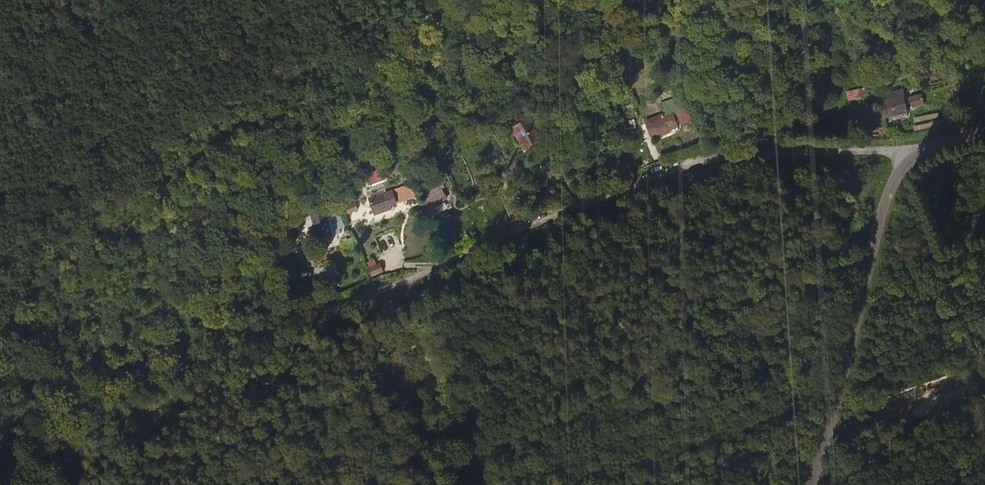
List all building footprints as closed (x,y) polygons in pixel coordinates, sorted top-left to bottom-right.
[(862,89),(846,91),(847,101),(864,99),(862,89)] [(888,119),(910,113),(905,96),(883,103),(888,119)] [(681,108),(679,101),(668,103),(669,110),(681,108)] [(650,130),(659,127),(655,112),(637,117),(641,133),(650,130)] [(511,124),(520,150),(537,144),(528,118),(511,124)] [(366,173),(369,184),(385,179),(381,168),(366,173)] [(368,198),(375,215),(391,209),(390,205),(414,196),(408,183),(368,198)] [(319,212),(318,235),(334,236),(335,229),(339,229),(340,214),(319,212)] [(197,345),(194,334),(182,338),(185,348),(197,345)]
